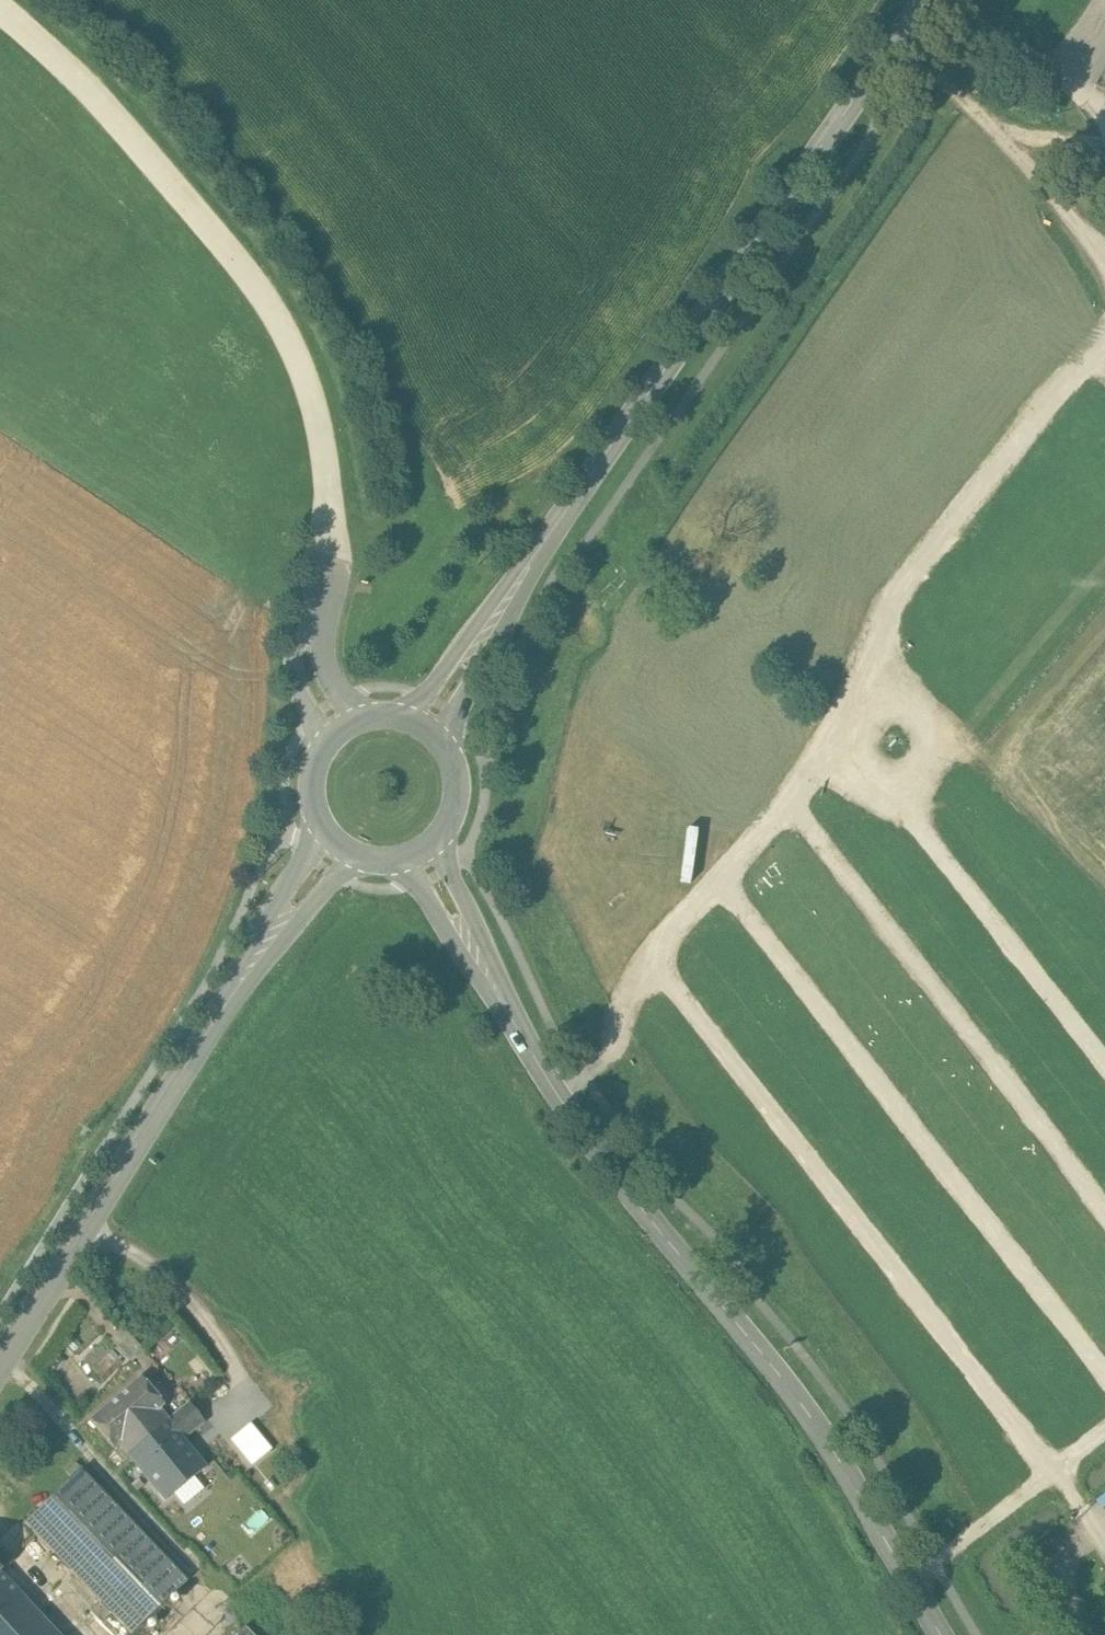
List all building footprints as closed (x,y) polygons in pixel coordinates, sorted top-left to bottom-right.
[(127,1322),(115,1335),(135,1355),(147,1343),(127,1322)] [(119,1443),(160,1412),(166,1406),(143,1379),(91,1420),(113,1448),(119,1443)] [(165,1500),(179,1490),(205,1468),(183,1440),(205,1422),(190,1403),(168,1421),(160,1412),(119,1443),(153,1486),(165,1500)] [(81,1470),(26,1523),(131,1634),(187,1581),(81,1470)] [(0,1573),(0,1634),(58,1634),(0,1572),(0,1573)]
